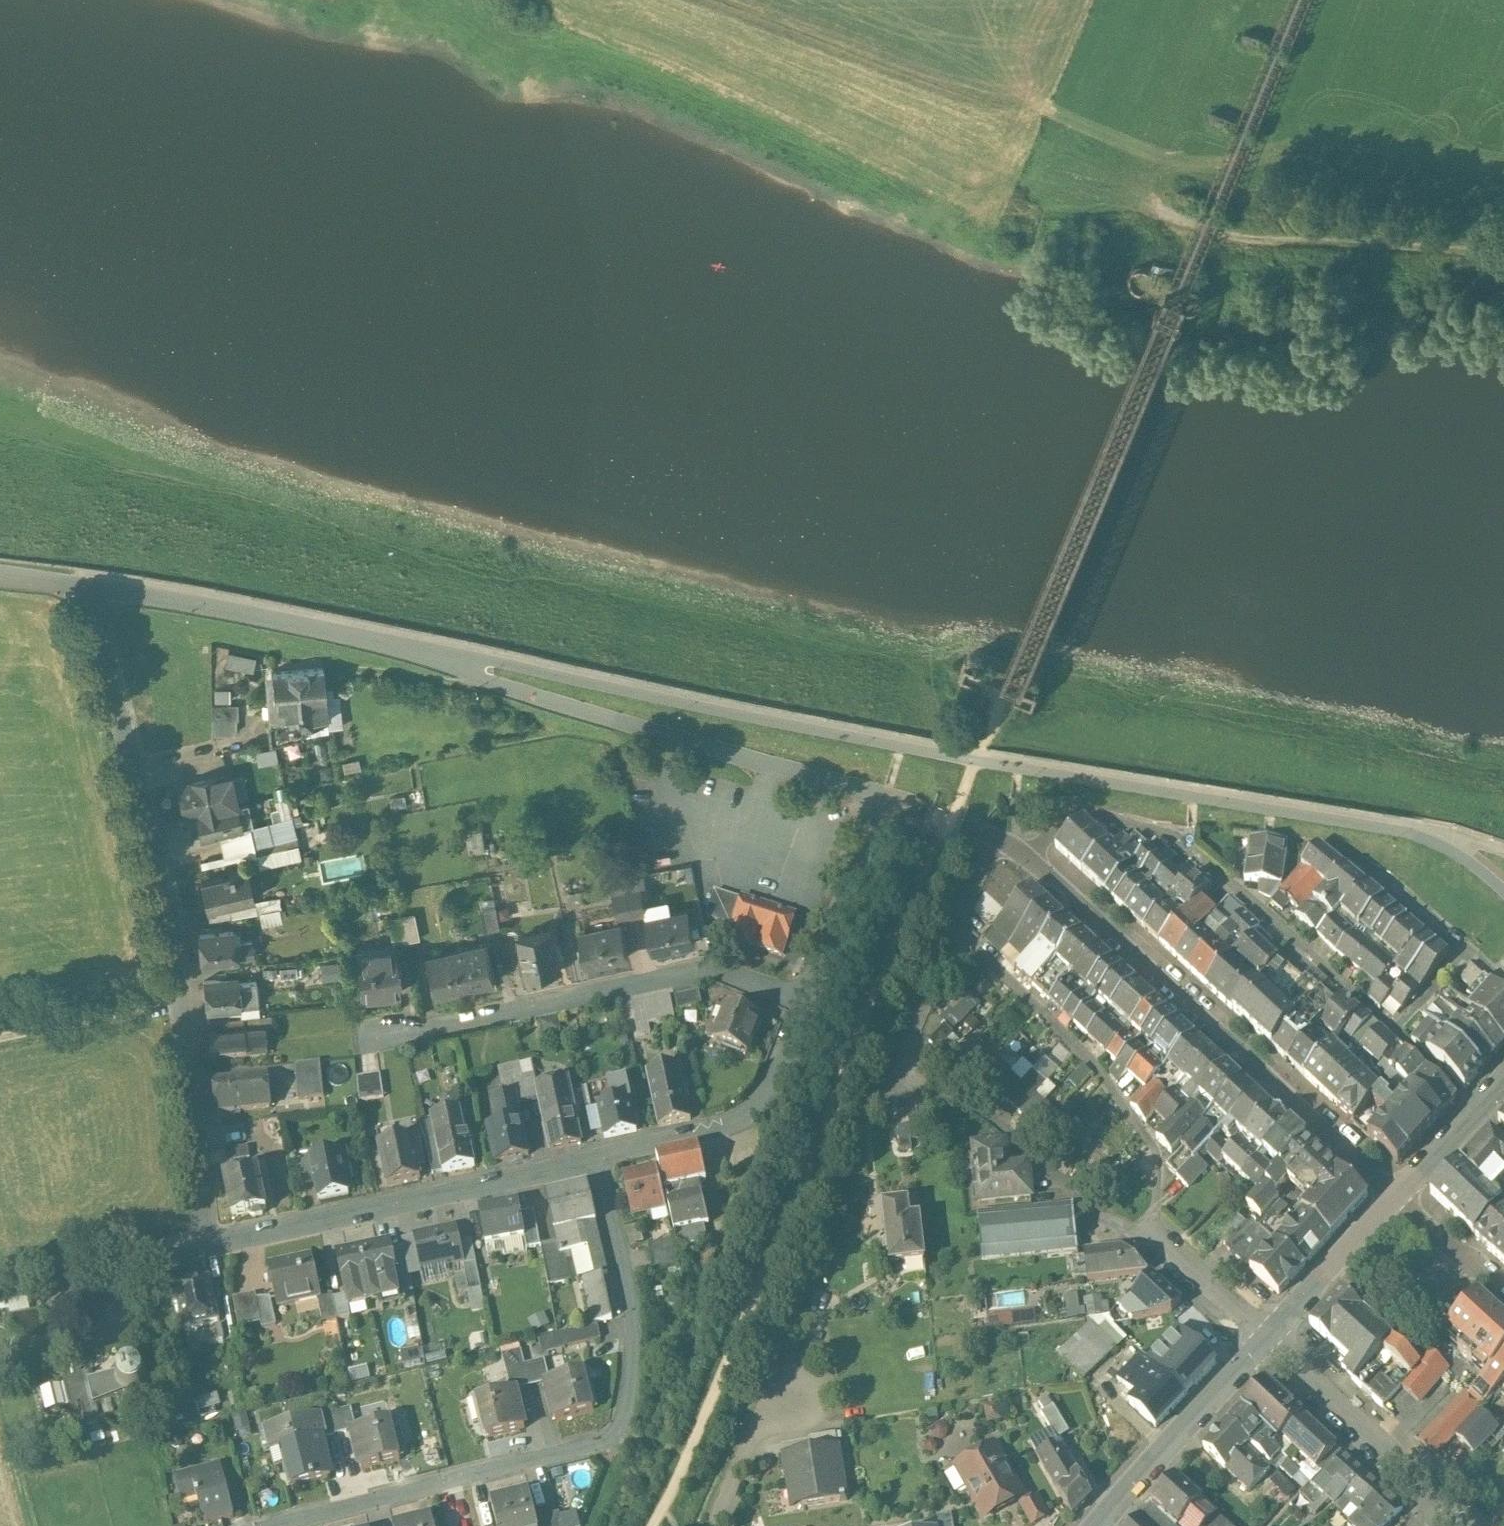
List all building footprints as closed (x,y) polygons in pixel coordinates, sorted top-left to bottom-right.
[(253,670),(256,656),(228,650),(225,664),(253,670)] [(323,668),(297,670),(301,716),(300,716),(301,724),(302,724),(327,722),(323,668)] [(297,670),(271,672),(272,676),(265,677),(268,719),(300,716),(301,716),(297,670)] [(214,690),(214,702),(230,701),(229,689),(214,690)] [(238,720),(238,706),(212,706),(213,721),(236,720),(238,720)] [(300,716),(268,719),(270,744),(271,744),(302,737),(302,736),(303,735),(302,724),(301,724),(300,716)] [(236,720),(213,721),(213,736),(232,736),(237,732),(236,720)] [(275,748),(256,752),(258,763),(277,760),(275,748)] [(229,774),(192,782),(192,783),(178,786),(185,816),(196,813),(235,804),(229,774)] [(405,796),(390,799),(392,809),(407,806),(405,796)] [(287,798),(276,800),(280,820),(291,817),(287,798)] [(247,802),(236,805),(242,830),(247,829),(247,828),(253,826),(247,802)] [(235,804),(196,813),(201,839),(219,835),(242,830),(236,805),(236,804),(235,804)] [(253,826),(247,828),(247,829),(250,841),(283,833),(287,848),(297,845),(291,817),(280,820),(253,826)] [(1110,845),(1084,820),(1057,848),(1083,872),(1110,845)] [(481,826),(465,829),(468,850),(485,847),(481,826)] [(242,830),(219,835),(224,856),(239,852),(253,854),(250,841),(247,829),(242,830)] [(283,833),(250,841),(253,854),(253,855),(256,855),(287,848),(283,833)] [(1123,838),(1114,849),(1110,845),(1083,872),(1107,894),(1150,849),(1138,838),(1131,846),(1123,838)] [(1288,844),(1252,839),(1245,880),(1262,883),(1281,886),(1288,844)] [(287,848),(256,855),(259,868),(299,858),(297,845),(287,848)] [(1319,848),(1280,893),(1287,898),(1302,912),(1345,869),(1319,848)] [(1150,849),(1107,894),(1116,902),(1139,878),(1159,857),(1150,849)] [(1139,878),(1116,902),(1127,912),(1154,885),(1170,867),(1159,857),(1139,878)] [(1185,882),(1170,867),(1154,885),(1127,912),(1146,930),(1171,899),(1185,882)] [(1209,874),(1202,868),(1198,873),(1205,879),(1209,874)] [(229,873),(200,880),(207,909),(228,904),(254,898),(247,869),(232,872),(229,872),(229,873)] [(1302,912),(1297,917),(1317,934),(1341,910),(1341,911),(1365,886),(1345,869),(1302,912)] [(644,874),(624,878),(626,888),(632,915),(646,912),(641,886),(646,885),(644,874)] [(1185,882),(1171,899),(1146,930),(1160,944),(1198,902),(1207,892),(1189,877),(1185,882)] [(1281,886),(1262,883),(1258,891),(1259,892),(1257,896),(1261,899),(1263,894),(1271,898),(1281,886)] [(1365,886),(1341,911),(1360,927),(1361,926),(1384,899),(1367,884),(1365,886)] [(1032,887),(993,928),(1010,945),(1049,903),(1032,887)] [(626,888),(612,891),(618,918),(632,915),(626,888)] [(742,899),(716,891),(707,918),(734,926),(742,899)] [(1280,893),(1268,906),(1274,913),(1287,898),(1280,893)] [(796,915),(743,897),(742,899),(734,926),(730,939),(783,956),(796,915)] [(254,898),(228,904),(231,917),(257,913),(254,898)] [(1384,899),(1361,926),(1373,937),(1397,910),(1384,899)] [(1213,917),(1176,958),(1190,971),(1243,913),(1229,900),(1213,917)] [(1198,902),(1160,944),(1176,958),(1213,917),(1210,915),(1212,912),(1208,909),(1207,910),(1198,902)] [(1066,919),(1049,903),(1010,945),(1010,946),(1025,961),(1043,943),(1066,919)] [(228,904),(207,909),(209,920),(231,917),(228,904)] [(496,906),(482,909),(487,931),(501,928),(496,906)] [(688,909),(646,918),(652,950),(695,942),(688,909)] [(279,910),(261,913),(262,924),(281,921),(279,910)] [(1341,910),(1317,934),(1337,953),(1360,927),(1341,911),(1341,910)] [(1397,910),(1373,937),(1368,943),(1379,952),(1383,947),(1383,946),(1407,919),(1397,910)] [(414,912),(400,915),(405,939),(404,939),(405,941),(419,938),(414,912)] [(1243,913),(1190,971),(1205,986),(1235,954),(1253,935),(1254,935),(1260,929),(1243,913)] [(400,915),(387,918),(392,941),(404,939),(405,939),(400,915)] [(1066,919),(1043,943),(1025,961),(1016,969),(1025,977),(1042,960),(1074,926),(1066,919)] [(1407,919),(1383,946),(1383,947),(1393,954),(1388,960),(1396,967),(1401,961),(1401,962),(1425,934),(1407,919)] [(621,923),(579,932),(586,964),(628,955),(621,923)] [(1074,926),(1042,960),(1025,977),(1034,985),(1082,934),(1074,926)] [(1360,927),(1337,953),(1352,965),(1368,943),(1373,937),(1361,926),(1360,927)] [(1000,955),(1010,946),(1010,945),(993,928),(983,938),(1000,955)] [(234,929),(199,932),(202,962),(237,958),(253,956),(252,940),(235,942),(234,929)] [(553,929),(519,936),(527,976),(561,969),(553,929)] [(1074,977),(1099,949),(1082,934),(1034,985),(1051,1001),(1068,982),(1069,982),(1074,977)] [(1396,967),(1389,975),(1389,976),(1399,987),(1437,944),(1425,934),(1401,962),(1401,961),(1396,967)] [(1253,935),(1235,954),(1261,978),(1277,957),(1254,935),(1253,935)] [(1368,943),(1352,965),(1355,968),(1353,970),(1356,973),(1358,971),(1362,974),(1379,952),(1368,943)] [(488,944),(456,950),(464,987),(495,980),(488,944)] [(1400,987),(1390,999),(1402,1011),(1421,989),(1449,955),(1437,944),(1399,987),(1400,987)] [(394,946),(355,951),(360,997),(399,992),(397,976),(399,976),(398,964),(396,964),(394,946)] [(1099,949),(1074,977),(1080,983),(1075,988),(1083,995),(1089,989),(1114,963),(1099,949)] [(456,950),(425,957),(433,994),(464,987),(456,950)] [(1379,952),(1362,974),(1367,978),(1364,981),(1367,984),(1370,981),(1378,988),(1389,976),(1389,975),(1396,967),(1388,960),(1379,952)] [(1235,954),(1205,986),(1233,1012),(1256,985),(1260,980),(1261,978),(1235,954)] [(1303,980),(1277,956),(1277,957),(1261,978),(1260,980),(1285,1002),(1299,1015),(1300,1016),(1315,997),(1321,990),(1306,976),(1303,980)] [(1114,963),(1089,989),(1093,993),(1087,999),(1083,995),(1065,1014),(1074,1023),(1084,1013),(1123,972),(1114,963)] [(1485,978),(1470,965),(1462,975),(1476,988),(1485,978)] [(294,966),(266,970),(269,984),(296,980),(294,966)] [(1123,972),(1084,1013),(1091,1019),(1099,1010),(1106,1017),(1137,984),(1123,972)] [(1378,988),(1369,998),(1381,1009),(1390,999),(1400,987),(1399,987),(1389,976),(1378,988)] [(237,977),(204,981),(207,1009),(226,1007),(240,1006),(239,1000),(257,999),(256,981),(238,982),(237,977)] [(1485,978),(1476,988),(1468,998),(1476,1005),(1471,1010),(1470,1011),(1471,1012),(1470,1012),(1475,1016),(1475,1015),(1503,1042),(1503,996),(1485,978)] [(1285,1002),(1260,980),(1256,985),(1233,1012),(1272,1048),(1273,1048),(1296,1021),(1295,1020),(1281,1007),(1285,1002)] [(1068,982),(1051,1001),(1065,1014),(1083,995),(1075,988),(1069,982),(1068,982)] [(1106,1017),(1088,1036),(1108,1054),(1126,1035),(1118,1028),(1124,1021),(1132,1028),(1132,1029),(1157,1003),(1137,984),(1106,1017)] [(1321,990),(1315,997),(1324,1005),(1335,992),(1326,984),(1321,990)] [(1475,1015),(1475,1016),(1470,1020),(1466,1017),(1470,1012),(1471,1012),(1470,1011),(1471,1010),(1449,989),(1440,998),(1461,1020),(1458,1022),(1495,1057),(1503,1047),(1503,1042),(1475,1015)] [(699,992),(675,997),(678,1011),(702,1006),(699,992)] [(670,996),(632,1004),(636,1027),(647,1024),(675,1018),(670,996)] [(1296,1021),(1273,1048),(1289,1063),(1316,1030),(1331,1012),(1324,1005),(1315,997),(1300,1016),(1299,1015),(1295,1020),(1296,1021)] [(962,998),(941,1017),(952,1028),(972,1010),(962,998)] [(1461,1020),(1440,998),(1424,1016),(1430,1022),(1441,1032),(1448,1024),(1452,1028),(1458,1022),(1461,1020)] [(1316,1030),(1289,1063),(1305,1077),(1332,1046),(1342,1033),(1343,1033),(1359,1014),(1352,1008),(1353,1007),(1350,1005),(1349,1006),(1343,1000),(1331,1012),(1316,1030)] [(1157,1003),(1132,1029),(1132,1028),(1126,1035),(1131,1039),(1137,1033),(1142,1038),(1143,1038),(1168,1013),(1157,1003)] [(761,1019),(727,1006),(714,1042),(748,1054),(761,1019)] [(226,1007),(207,1009),(208,1020),(228,1018),(226,1007)] [(1091,1019),(1084,1013),(1074,1023),(1080,1028),(1076,1032),(1081,1036),(1084,1032),(1088,1036),(1106,1017),(1099,1010),(1091,1019)] [(1359,1014),(1343,1033),(1351,1041),(1371,1019),(1362,1011),(1359,1014)] [(1168,1013),(1143,1038),(1142,1038),(1137,1044),(1118,1064),(1110,1073),(1118,1084),(1153,1048),(1155,1046),(1179,1022),(1168,1013)] [(242,1017),(216,1020),(218,1031),(244,1029),(242,1017)] [(1371,1019),(1351,1041),(1360,1049),(1380,1027),(1371,1019)] [(1155,1046),(1153,1048),(1171,1064),(1196,1039),(1179,1022),(1155,1046)] [(1441,1032),(1430,1022),(1413,1041),(1428,1055),(1445,1036),(1441,1032)] [(1458,1022),(1452,1028),(1445,1036),(1445,1037),(1483,1070),(1495,1057),(1458,1022)] [(647,1024),(636,1027),(639,1037),(650,1034),(647,1024)] [(946,1024),(929,1041),(937,1049),(945,1042),(954,1032),(946,1024)] [(218,1031),(209,1032),(212,1061),(246,1057),(266,1054),(263,1027),(218,1031)] [(1380,1027),(1360,1049),(1370,1056),(1389,1036),(1380,1027)] [(1126,1035),(1108,1054),(1118,1064),(1137,1044),(1131,1039),(1126,1035)] [(1389,1036),(1370,1056),(1380,1064),(1382,1061),(1391,1053),(1398,1044),(1389,1036)] [(1483,1070),(1445,1037),(1445,1036),(1428,1055),(1466,1090),(1483,1070)] [(967,1037),(951,1054),(960,1062),(976,1045),(967,1037)] [(1213,1054),(1196,1039),(1171,1064),(1164,1070),(1146,1089),(1131,1105),(1147,1123),(1156,1113),(1187,1080),(1213,1054)] [(937,1049),(930,1056),(937,1063),(952,1049),(945,1042),(937,1049)] [(976,1045),(960,1062),(977,1079),(994,1061),(976,1045)] [(1332,1046),(1305,1077),(1321,1092),(1348,1061),(1332,1046)] [(1457,1099),(1407,1052),(1399,1061),(1391,1053),(1382,1061),(1385,1064),(1408,1086),(1442,1116),(1457,1099)] [(1191,1104),(1199,1096),(1228,1067),(1213,1053),(1213,1054),(1187,1080),(1156,1113),(1169,1126),(1191,1104)] [(1147,1054),(1129,1073),(1146,1089),(1164,1070),(1147,1054)] [(1013,1071),(1024,1080),(1034,1067),(1024,1058),(1013,1071)] [(999,1059),(983,1077),(996,1089),(1012,1071),(999,1059)] [(320,1061),(295,1064),(299,1100),(324,1097),(320,1061)] [(1348,1061),(1321,1092),(1337,1108),(1365,1076),(1367,1073),(1362,1062),(1356,1068),(1348,1061)] [(532,1062),(520,1065),(523,1078),(528,1100),(528,1101),(539,1098),(536,1085),(537,1085),(532,1062)] [(1390,1083),(1388,1085),(1399,1095),(1402,1092),(1408,1086),(1385,1064),(1378,1071),(1390,1083)] [(1085,1066),(1069,1081),(1075,1088),(1091,1073),(1085,1066)] [(1199,1096),(1214,1108),(1215,1109),(1242,1081),(1228,1067),(1199,1096)] [(679,1069),(662,1073),(665,1086),(656,1088),(658,1095),(652,1096),(659,1127),(690,1120),(679,1069)] [(1033,1071),(1007,1100),(1020,1113),(1037,1094),(1047,1083),(1033,1071)] [(1011,1073),(998,1089),(1006,1097),(1020,1081),(1011,1073)] [(380,1074),(357,1077),(360,1101),(384,1097),(380,1074)] [(1365,1076),(1337,1108),(1354,1124),(1372,1104),(1382,1092),(1381,1091),(1371,1082),(1365,1076)] [(1378,1076),(1371,1082),(1381,1091),(1384,1088),(1378,1076)] [(248,1080),(215,1083),(218,1112),(251,1108),(271,1105),(268,1078),(248,1080)] [(523,1078),(503,1083),(506,1097),(515,1095),(516,1103),(528,1100),(523,1078)] [(537,1085),(536,1085),(539,1098),(551,1151),(582,1145),(568,1078),(537,1085)] [(626,1081),(610,1084),(614,1104),(599,1107),(605,1139),(637,1132),(626,1081)] [(1242,1081),(1215,1109),(1214,1108),(1206,1117),(1206,1118),(1180,1145),(1184,1149),(1194,1159),(1216,1137),(1223,1130),(1229,1123),(1230,1124),(1257,1095),(1242,1081)] [(1408,1086),(1402,1092),(1407,1096),(1394,1109),(1387,1102),(1390,1099),(1382,1092),(1372,1104),(1386,1117),(1368,1137),(1399,1165),(1442,1117),(1442,1116),(1408,1086)] [(1108,1095),(1102,1087),(1092,1097),(1101,1104),(1108,1095)] [(1037,1094),(1020,1113),(1038,1129),(1055,1111),(1037,1094)] [(506,1097),(493,1100),(499,1126),(489,1128),(497,1162),(528,1155),(516,1103),(515,1095),(506,1097)] [(1291,1127),(1257,1095),(1230,1124),(1229,1123),(1223,1130),(1233,1140),(1240,1132),(1245,1137),(1231,1152),(1224,1159),(1224,1160),(1243,1178),(1244,1178),(1291,1127)] [(1206,1117),(1191,1104),(1169,1126),(1157,1138),(1172,1153),(1180,1145),(1206,1118),(1206,1117)] [(459,1113),(432,1119),(443,1173),(443,1174),(475,1167),(468,1135),(464,1136),(459,1113)] [(921,1115),(910,1116),(912,1140),(924,1139),(921,1115)] [(432,1119),(420,1121),(423,1136),(424,1135),(433,1175),(443,1173),(432,1119)] [(391,1126),(376,1129),(380,1145),(398,1141),(397,1139),(394,1139),(391,1126)] [(910,1127),(899,1128),(901,1151),(913,1149),(910,1127)] [(1063,1127),(1051,1141),(1059,1149),(1072,1135),(1063,1127)] [(1291,1127),(1244,1178),(1243,1178),(1243,1179),(1259,1193),(1272,1178),(1272,1179),(1306,1141),(1291,1127)] [(1491,1131),(1475,1147),(1479,1151),(1481,1149),(1503,1170),(1503,1143),(1491,1131)] [(380,1145),(379,1145),(388,1186),(421,1179),(418,1166),(424,1164),(418,1137),(398,1141),(380,1145)] [(1177,1177),(1189,1188),(1207,1168),(1200,1162),(1208,1154),(1220,1165),(1224,1160),(1224,1159),(1231,1152),(1216,1137),(1194,1159),(1177,1177)] [(1274,1180),(1248,1208),(1262,1221),(1289,1192),(1283,1187),(1291,1179),(1317,1151),(1306,1141),(1272,1179),(1274,1180)] [(1006,1143),(974,1146),(980,1202),(1032,1196),(1028,1165),(1008,1167),(1006,1143)] [(248,1147),(226,1151),(227,1162),(250,1159),(248,1147)] [(698,1147),(657,1156),(675,1231),(704,1225),(709,1224),(699,1183),(707,1182),(698,1147)] [(1481,1149),(1479,1151),(1475,1147),(1460,1163),(1503,1204),(1503,1170),(1481,1149)] [(1184,1149),(1167,1167),(1177,1177),(1194,1159),(1184,1149)] [(1339,1171),(1317,1151),(1291,1179),(1304,1192),(1299,1194),(1296,1198),(1297,1200),(1300,1202),(1303,1200),(1307,1204),(1312,1199),(1312,1200),(1339,1171)] [(340,1153),(311,1159),(316,1181),(319,1200),(349,1194),(346,1179),(352,1178),(347,1152),(341,1153),(340,1153)] [(311,1159),(299,1161),(303,1184),(316,1181),(311,1159)] [(1460,1163),(1431,1194),(1493,1253),(1503,1242),(1503,1204),(1460,1163)] [(258,1170),(225,1177),(233,1218),(249,1214),(254,1217),(263,1215),(266,1211),(267,1210),(258,1170)] [(658,1171),(624,1179),(633,1217),(653,1212),(655,1222),(670,1219),(658,1171)] [(1339,1171),(1312,1200),(1312,1199),(1307,1204),(1302,1210),(1304,1213),(1332,1238),(1368,1198),(1339,1171)] [(588,1187),(548,1197),(561,1255),(588,1249),(582,1225),(596,1222),(588,1187)] [(1291,1195),(1283,1204),(1288,1209),(1297,1200),(1296,1198),(1295,1199),(1291,1195)] [(519,1204),(480,1211),(486,1244),(525,1237),(521,1214),(519,1204)] [(908,1204),(884,1207),(891,1265),(925,1261),(920,1219),(910,1220),(908,1204)] [(1076,1204),(978,1214),(983,1260),(1078,1251),(1075,1220),(1084,1212),(1076,1204)] [(1281,1206),(1259,1229),(1276,1243),(1277,1243),(1297,1221),(1281,1206)] [(535,1211),(521,1214),(525,1237),(527,1249),(541,1247),(541,1246),(535,1211)] [(1332,1238),(1304,1213),(1297,1221),(1277,1243),(1305,1268),(1332,1238)] [(1237,1216),(1217,1238),(1226,1246),(1246,1224),(1237,1216)] [(608,1274),(596,1222),(582,1225),(588,1249),(595,1276),(584,1279),(594,1325),(612,1320),(603,1275),(608,1274)] [(1259,1229),(1253,1223),(1228,1249),(1251,1270),(1276,1243),(1259,1229)] [(704,1225),(675,1231),(679,1247),(708,1240),(704,1225)] [(457,1227),(414,1237),(422,1271),(465,1261),(457,1227)] [(674,1240),(649,1245),(655,1273),(680,1267),(674,1240)] [(391,1242),(337,1253),(344,1290),(345,1290),(347,1297),(349,1308),(401,1297),(397,1278),(398,1278),(391,1242)] [(1493,1253),(1503,1264),(1503,1242),(1493,1253)] [(557,1262),(554,1243),(541,1246),(541,1247),(549,1285),(566,1282),(562,1261),(557,1262)] [(1305,1268),(1277,1243),(1276,1243),(1251,1270),(1280,1295),(1305,1268)] [(1123,1248),(1084,1253),(1088,1280),(1147,1273),(1149,1272),(1123,1248)] [(313,1259),(270,1268),(278,1307),(319,1299),(321,1298),(321,1297),(313,1259)] [(477,1263),(464,1266),(466,1274),(470,1293),(482,1290),(477,1263)] [(466,1274),(456,1276),(459,1295),(470,1293),(466,1274)] [(1152,1276),(1120,1308),(1132,1320),(1132,1321),(1172,1313),(1182,1304),(1152,1276)] [(210,1280),(176,1287),(186,1332),(203,1328),(203,1326),(219,1322),(210,1280)] [(482,1290),(470,1293),(473,1308),(485,1306),(482,1290)] [(1342,1290),(1311,1324),(1332,1344),(1363,1310),(1342,1290)] [(1068,1315),(1107,1313),(1106,1295),(1083,1297),(1082,1293),(1067,1294),(1068,1315)] [(332,1295),(321,1297),(321,1298),(319,1299),(323,1323),(337,1320),(333,1300),(333,1299),(332,1295)] [(333,1299),(333,1300),(337,1320),(351,1317),(349,1308),(347,1297),(333,1299)] [(1448,1333),(1463,1347),(1458,1352),(1473,1365),(1477,1360),(1491,1373),(1469,1396),(1482,1408),(1497,1392),(1503,1385),(1503,1323),(1478,1300),(1448,1333)] [(271,1301),(258,1304),(262,1329),(277,1326),(271,1301)] [(93,1325),(69,1304),(62,1313),(85,1333),(93,1325)] [(1421,1365),(1363,1310),(1332,1344),(1337,1348),(1331,1356),(1353,1379),(1383,1407),(1395,1393),(1421,1365)] [(989,1313),(989,1326),(1038,1323),(1037,1311),(989,1313)] [(544,1316),(531,1322),(536,1332),(549,1326),(544,1316)] [(1093,1323),(1066,1347),(1073,1354),(1066,1360),(1084,1379),(1117,1348),(1093,1323)] [(1217,1365),(1173,1324),(1170,1324),(1141,1355),(1161,1373),(1187,1397),(1217,1365)] [(598,1325),(559,1334),(563,1349),(602,1340),(598,1325)] [(132,1350),(72,1365),(76,1378),(67,1380),(64,1385),(41,1391),(46,1412),(69,1406),(74,1409),(77,1408),(77,1410),(79,1409),(79,1408),(83,1407),(87,1423),(100,1419),(101,1419),(98,1408),(102,1406),(124,1397),(120,1395),(117,1390),(115,1383),(117,1377),(120,1371),(126,1368),(132,1366),(139,1367),(132,1350)] [(522,1351),(502,1356),(511,1391),(515,1390),(516,1391),(531,1387),(526,1366),(522,1351)] [(1421,1365),(1429,1372),(1439,1360),(1431,1353),(1421,1365)] [(1141,1355),(1118,1379),(1137,1398),(1161,1373),(1141,1355)] [(545,1361),(526,1366),(531,1387),(547,1383),(546,1382),(550,1381),(545,1361)] [(148,1390),(149,1383),(148,1377),(144,1371),(139,1367),(132,1366),(126,1368),(120,1371),(117,1377),(115,1383),(117,1390),(120,1395),(124,1397),(126,1399),(132,1400),(139,1399),(144,1395),(148,1390)] [(550,1381),(546,1382),(547,1383),(556,1422),(594,1413),(584,1373),(550,1381)] [(1187,1397),(1161,1373),(1137,1398),(1130,1405),(1156,1429),(1187,1397)] [(1299,1412),(1266,1382),(1242,1408),(1264,1429),(1278,1442),(1281,1439),(1278,1435),(1299,1412)] [(511,1391),(478,1400),(487,1440),(525,1430),(516,1391),(515,1390),(511,1391)] [(1395,1393),(1383,1407),(1393,1416),(1406,1403),(1395,1393)] [(1048,1397),(1039,1402),(1045,1412),(1053,1407),(1048,1397)] [(212,1399),(201,1401),(205,1421),(216,1418),(212,1399)] [(197,1404),(183,1408),(187,1425),(201,1422),(197,1404)] [(1459,1404),(1425,1440),(1439,1454),(1456,1436),(1473,1417),(1459,1404)] [(1045,1412),(1041,1414),(1056,1438),(1069,1431),(1054,1406),(1053,1407),(1045,1412)] [(1264,1429),(1242,1408),(1228,1422),(1250,1444),(1264,1429)] [(352,1409),(332,1414),(337,1436),(353,1432),(353,1431),(357,1430),(352,1409)] [(1480,1411),(1456,1436),(1474,1454),(1498,1428),(1480,1411)] [(332,1414),(320,1417),(325,1438),(326,1439),(337,1436),(332,1414)] [(1337,1447),(1303,1415),(1283,1437),(1316,1469),(1337,1447)] [(320,1417),(265,1430),(271,1452),(284,1449),(288,1464),(294,1488),(332,1478),(322,1439),(325,1438),(320,1417)] [(135,1441),(102,1428),(100,1419),(87,1423),(68,1430),(72,1442),(73,1441),(76,1450),(94,1444),(95,1452),(135,1442),(135,1441)] [(357,1430),(353,1431),(353,1432),(363,1471),(400,1461),(391,1421),(357,1430)] [(1250,1444),(1228,1422),(1204,1448),(1250,1493),(1271,1471),(1246,1447),(1250,1444)] [(1278,1442),(1264,1429),(1250,1444),(1274,1467),(1280,1460),(1277,1457),(1281,1453),(1274,1446),(1278,1442)] [(836,1434),(810,1438),(812,1452),(838,1447),(836,1434)] [(1092,1497),(1060,1442),(1037,1455),(1073,1517),(1092,1497)] [(812,1452),(784,1456),(792,1507),(841,1500),(842,1502),(848,1501),(848,1498),(846,1498),(838,1447),(812,1452)] [(996,1447),(958,1469),(985,1516),(1023,1494),(996,1447)] [(284,1449),(271,1452),(274,1467),(288,1464),(284,1449)] [(1290,1451),(1284,1456),(1292,1464),(1298,1458),(1290,1451)] [(1346,1455),(1315,1487),(1325,1496),(1356,1464),(1346,1455)] [(1292,1464),(1284,1471),(1293,1480),(1300,1472),(1292,1464)] [(1325,1496),(1318,1503),(1323,1508),(1329,1501),(1335,1506),(1366,1474),(1356,1464),(1325,1496)] [(221,1465),(175,1478),(181,1499),(197,1495),(198,1498),(205,1525),(235,1518),(221,1465)] [(1366,1474),(1335,1506),(1353,1522),(1383,1490),(1366,1474)] [(1176,1478),(1153,1504),(1178,1525),(1204,1525),(1216,1513),(1176,1478)] [(1349,1525),(1388,1525),(1404,1509),(1383,1490),(1353,1522),(1349,1525)] [(492,1503),(497,1525),(538,1525),(537,1519),(530,1494),(492,1503)] [(1048,1517),(1035,1495),(1021,1503),(1034,1525),(1048,1517)] [(1135,1525),(1171,1525),(1152,1509),(1135,1525)] [(1216,1513),(1204,1525),(1231,1525),(1216,1513)] [(537,1519),(538,1525),(563,1525),(560,1514),(537,1519)] [(938,1517),(940,1525),(954,1525),(952,1515),(938,1517)]
